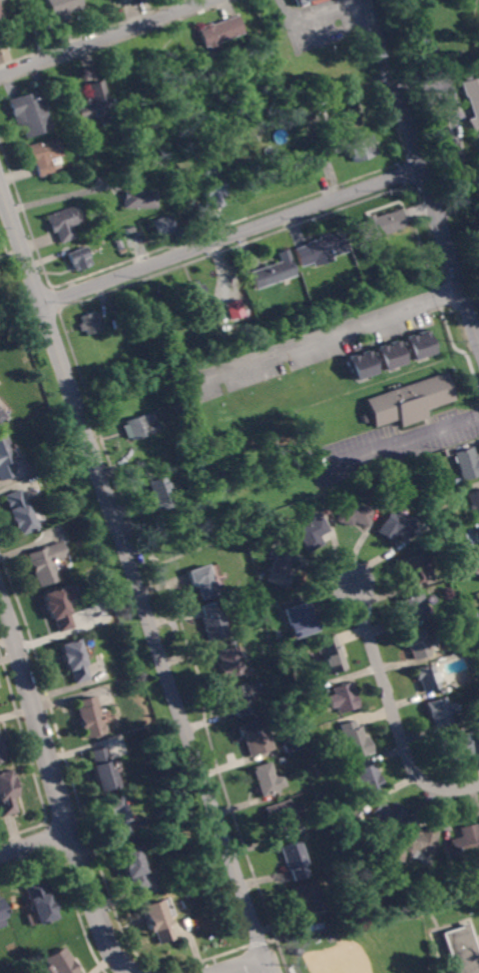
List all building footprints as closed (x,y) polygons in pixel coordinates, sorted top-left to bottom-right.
[(53,26),(44,0),(79,0),(82,10),(67,15),(69,20),(53,26)] [(203,48),(197,30),(236,16),(243,34),(203,48)] [(10,59),(0,62),(0,43),(4,42),(10,59)] [(430,54),(427,47),(435,45),(437,52),(430,54)] [(460,83),(478,77),(478,138),(472,140),(466,120),(471,118),(460,83)] [(103,110),(98,112),(99,116),(77,123),(71,104),(77,102),(77,100),(86,97),(87,99),(90,98),(86,85),(100,80),(105,96),(99,97),(103,110)] [(53,129),(26,139),(21,124),(17,126),(8,101),(38,90),(53,129)] [(297,122),(293,106),(308,102),(313,117),(297,122)] [(333,132),(330,123),(333,122),(330,111),(352,104),(358,124),(333,132)] [(351,162),(349,155),(344,157),(340,145),(370,135),(376,154),(351,162)] [(51,166),(53,174),(39,178),(35,164),(31,165),(26,146),(57,138),(62,156),(59,157),(61,163),(51,166)] [(302,175),(299,168),(304,165),(307,172),(302,175)] [(210,175),(218,172),(227,194),(220,197),(224,205),(210,210),(196,175),(208,170),(210,175)] [(142,190),(157,190),(157,208),(123,209),(123,190),(127,190),(127,177),(142,177),(142,190)] [(70,226),(74,238),(59,243),(55,232),(52,233),(49,224),(48,224),(45,216),(76,205),(82,221),(70,226)] [(405,227),(358,241),(353,224),(366,220),(365,217),(372,214),(373,217),(399,209),(405,227)] [(157,236),(152,221),(168,216),(173,231),(157,236)] [(347,251),(332,257),(333,260),(313,267),(312,263),(300,267),(294,248),(306,244),(305,242),(318,238),(318,236),(327,233),(328,235),(340,231),(347,251)] [(128,250),(123,237),(133,233),(138,246),(128,250)] [(73,271),(66,253),(83,246),(91,264),(73,271)] [(255,289),(249,272),(279,261),(276,253),(286,249),(295,275),(255,289)] [(198,285),(202,284),(210,306),(202,308),(201,304),(194,307),(194,304),(190,306),(188,301),(181,303),(178,293),(188,289),(186,284),(196,281),(198,285)] [(223,302),(227,319),(242,315),(237,298),(223,302)] [(85,334),(83,330),(79,331),(77,324),(81,323),(79,317),(95,312),(101,329),(85,334)] [(114,329),(112,321),(121,319),(123,326),(114,329)] [(434,353),(413,360),(406,338),(414,335),(415,337),(418,335),(418,334),(427,331),(434,353)] [(405,363),(383,370),(376,348),(385,345),(386,347),(389,346),(389,344),(398,341),(405,363)] [(369,348),(360,351),(361,354),(357,355),(356,352),(347,356),(354,375),(356,378),(378,371),(369,348)] [(363,398),(372,427),(396,419),(398,426),(425,417),(423,409),(454,399),(445,371),(363,398)] [(151,422),(156,421),(159,431),(132,440),(131,437),(127,438),(125,433),(125,432),(123,426),(127,425),(126,422),(149,414),(151,422)] [(12,475),(0,480),(0,435),(4,433),(10,449),(12,452),(13,453),(14,456),(14,458),(14,459),(7,462),(7,464),(12,475)] [(476,459),(478,468),(478,475),(462,481),(461,478),(453,453),(471,447),(471,448),(475,457),(476,459)] [(174,478),(172,471),(179,468),(181,475),(174,478)] [(171,499),(174,506),(156,511),(154,503),(152,498),(151,498),(151,497),(150,494),(151,494),(147,482),(164,476),(169,490),(171,499)] [(17,535),(13,527),(12,528),(11,526),(9,521),(8,518),(9,518),(6,510),(7,509),(2,496),(18,489),(23,502),(29,516),(34,527),(17,535)] [(466,494),(478,490),(478,514),(473,516),(472,514),(469,505),(466,494)] [(368,527),(353,522),(353,523),(352,526),(336,521),(342,500),(363,506),(371,508),(373,509),(368,527)] [(406,519),(408,516),(416,521),(413,527),(406,540),(396,534),(395,536),(394,538),(392,541),(377,532),(390,509),(391,510),(406,519)] [(309,553),(296,529),(312,520),(310,517),(319,512),(330,531),(323,535),(320,537),(323,541),(324,544),(309,553)] [(37,587),(37,585),(36,582),(32,572),(31,570),(25,554),(27,554),(36,550),(59,541),(65,556),(60,558),(52,561),(55,568),(58,579),(51,581),(49,582),(37,587)] [(286,588),(277,584),(275,584),(267,580),(267,579),(267,578),(275,558),(275,557),(276,554),(278,550),(295,557),(290,569),(289,572),(292,573),(290,578),(290,579),(286,588)] [(424,562),(429,560),(433,571),(426,573),(427,576),(427,577),(428,579),(428,580),(409,585),(407,578),(407,577),(407,576),(406,576),(402,561),(422,555),(424,562)] [(217,594),(200,600),(199,596),(196,586),(192,587),(192,585),(191,584),(190,580),(190,579),(188,574),(187,572),(208,565),(212,577),(212,579),(213,580),(214,584),(217,594)] [(69,615),(73,627),(58,632),(53,619),(51,620),(48,612),(46,613),(45,608),(44,606),(43,603),(45,602),(42,594),(60,588),(64,600),(69,615)] [(427,616),(428,618),(413,622),(412,621),(411,616),(411,615),(406,617),(404,611),(403,609),(401,600),(420,594),(425,608),(427,616)] [(208,640),(205,631),(205,630),(205,628),(201,618),(204,617),(203,617),(201,608),(200,606),(215,602),(222,623),(223,629),(225,635),(208,640)] [(314,619),(316,619),(316,620),(320,631),(294,639),(290,626),(287,617),(285,609),(308,602),(313,617),(314,619)] [(428,636),(433,634),(437,645),(431,647),(433,653),(433,654),(414,661),(411,653),(411,650),(406,635),(425,629),(428,636)] [(328,674),(323,658),(321,652),(317,641),(335,634),(336,636),(338,641),(339,645),(341,651),(342,656),(343,658),(346,668),(328,674)] [(85,666),(89,679),(73,684),(69,670),(66,671),(64,663),(62,664),(61,659),(60,656),(59,654),(61,653),(58,645),(77,639),(79,647),(81,651),(85,666)] [(223,680),(218,666),(217,663),(220,663),(220,662),(217,653),(236,647),(237,647),(240,658),(245,672),(223,680)] [(441,687),(427,692),(425,693),(422,683),(421,680),(419,681),(416,670),(434,664),(436,669),(438,676),(441,687)] [(252,703),(254,707),(255,711),(255,712),(237,718),(237,715),(235,710),(232,701),(229,702),(229,701),(228,698),(225,690),(256,680),(259,690),(256,691),(249,693),(252,703)] [(359,707),(339,713),(337,707),(332,708),(328,697),(334,695),(332,689),(352,683),(354,690),(355,693),(359,707)] [(104,734),(85,738),(83,731),(81,731),(78,722),(78,719),(75,709),(77,708),(75,701),(94,697),(98,709),(99,712),(102,724),(104,726),(105,730),(104,734)] [(450,704),(456,702),(459,711),(460,714),(453,716),(454,721),(455,722),(436,728),(434,721),(433,718),(429,703),(448,698),(450,704)] [(273,749),(248,756),(243,739),(243,737),(241,738),(238,727),(264,719),(266,727),(269,734),(273,749)] [(358,727),(362,726),(365,735),(365,737),(369,736),(369,737),(374,753),(351,759),(345,740),(343,732),(341,725),(356,721),(358,727)] [(440,741),(478,730),(478,748),(476,749),(474,750),(475,753),(466,756),(463,757),(463,758),(446,763),(440,741)] [(98,791),(95,780),(94,776),(90,766),(93,765),(89,751),(105,747),(109,759),(113,774),(114,779),(116,785),(116,786),(98,791)] [(261,797),(257,785),(256,782),(252,768),(269,763),(275,781),(277,785),(278,789),(279,791),(261,797)] [(384,788),(364,795),(362,788),(350,792),(347,781),(360,777),(358,772),(358,770),(376,764),(378,770),(379,774),(384,788)] [(2,816),(0,816),(0,772),(6,770),(9,781),(11,785),(14,797),(11,797),(15,812),(13,812),(2,816)] [(128,821),(132,835),(115,840),(108,817),(104,818),(104,817),(104,816),(103,814),(103,813),(105,812),(102,801),(120,796),(121,800),(124,809),(128,821)] [(295,819),(299,818),(302,827),(302,828),(281,834),(280,832),(279,827),(278,824),(272,826),(269,826),(264,808),(278,803),(280,803),(282,802),(289,800),(293,814),(295,819)] [(391,808),(393,805),(394,804),(394,803),(396,802),(409,813),(392,833),(378,822),(376,824),(368,818),(382,801),(391,808)] [(478,824),(478,828),(478,851),(475,852),(466,854),(467,858),(466,859),(448,863),(444,847),(446,847),(453,845),(451,840),(452,840),(463,837),(462,835),(461,830),(460,828),(478,824)] [(434,855),(422,852),(415,850),(414,854),(407,852),(405,852),(410,831),(411,831),(421,833),(422,829),(423,827),(423,825),(440,830),(434,855)] [(308,876),(293,881),(290,871),(289,870),(286,871),(283,860),(282,858),(280,853),(279,848),(280,848),(298,842),(300,849),(302,856),(308,876)] [(148,886),(133,891),(129,877),(125,878),(122,868),(121,863),(117,853),(136,847),(139,856),(140,860),(142,866),(144,874),(148,886)] [(43,893),(45,892),(48,900),(49,900),(50,903),(52,907),(53,910),(51,910),(54,918),(42,923),(36,925),(36,924),(31,910),(22,886),(25,885),(36,881),(38,880),(41,889),(43,893)] [(320,898),(324,897),(327,905),(327,906),(309,912),(306,902),(301,903),(299,904),(295,905),(290,888),(315,880),(319,892),(320,898)] [(168,925),(169,924),(169,925),(174,937),(174,939),(158,944),(153,931),(147,933),(144,923),(146,922),(146,921),(145,918),(141,906),(159,899),(160,900),(163,911),(168,925)] [(466,922),(478,960),(478,972),(454,972),(441,933),(461,927),(460,924),(466,922)] [(71,962),(77,972),(51,972),(47,966),(43,959),(62,947),(70,960),(71,962)]
